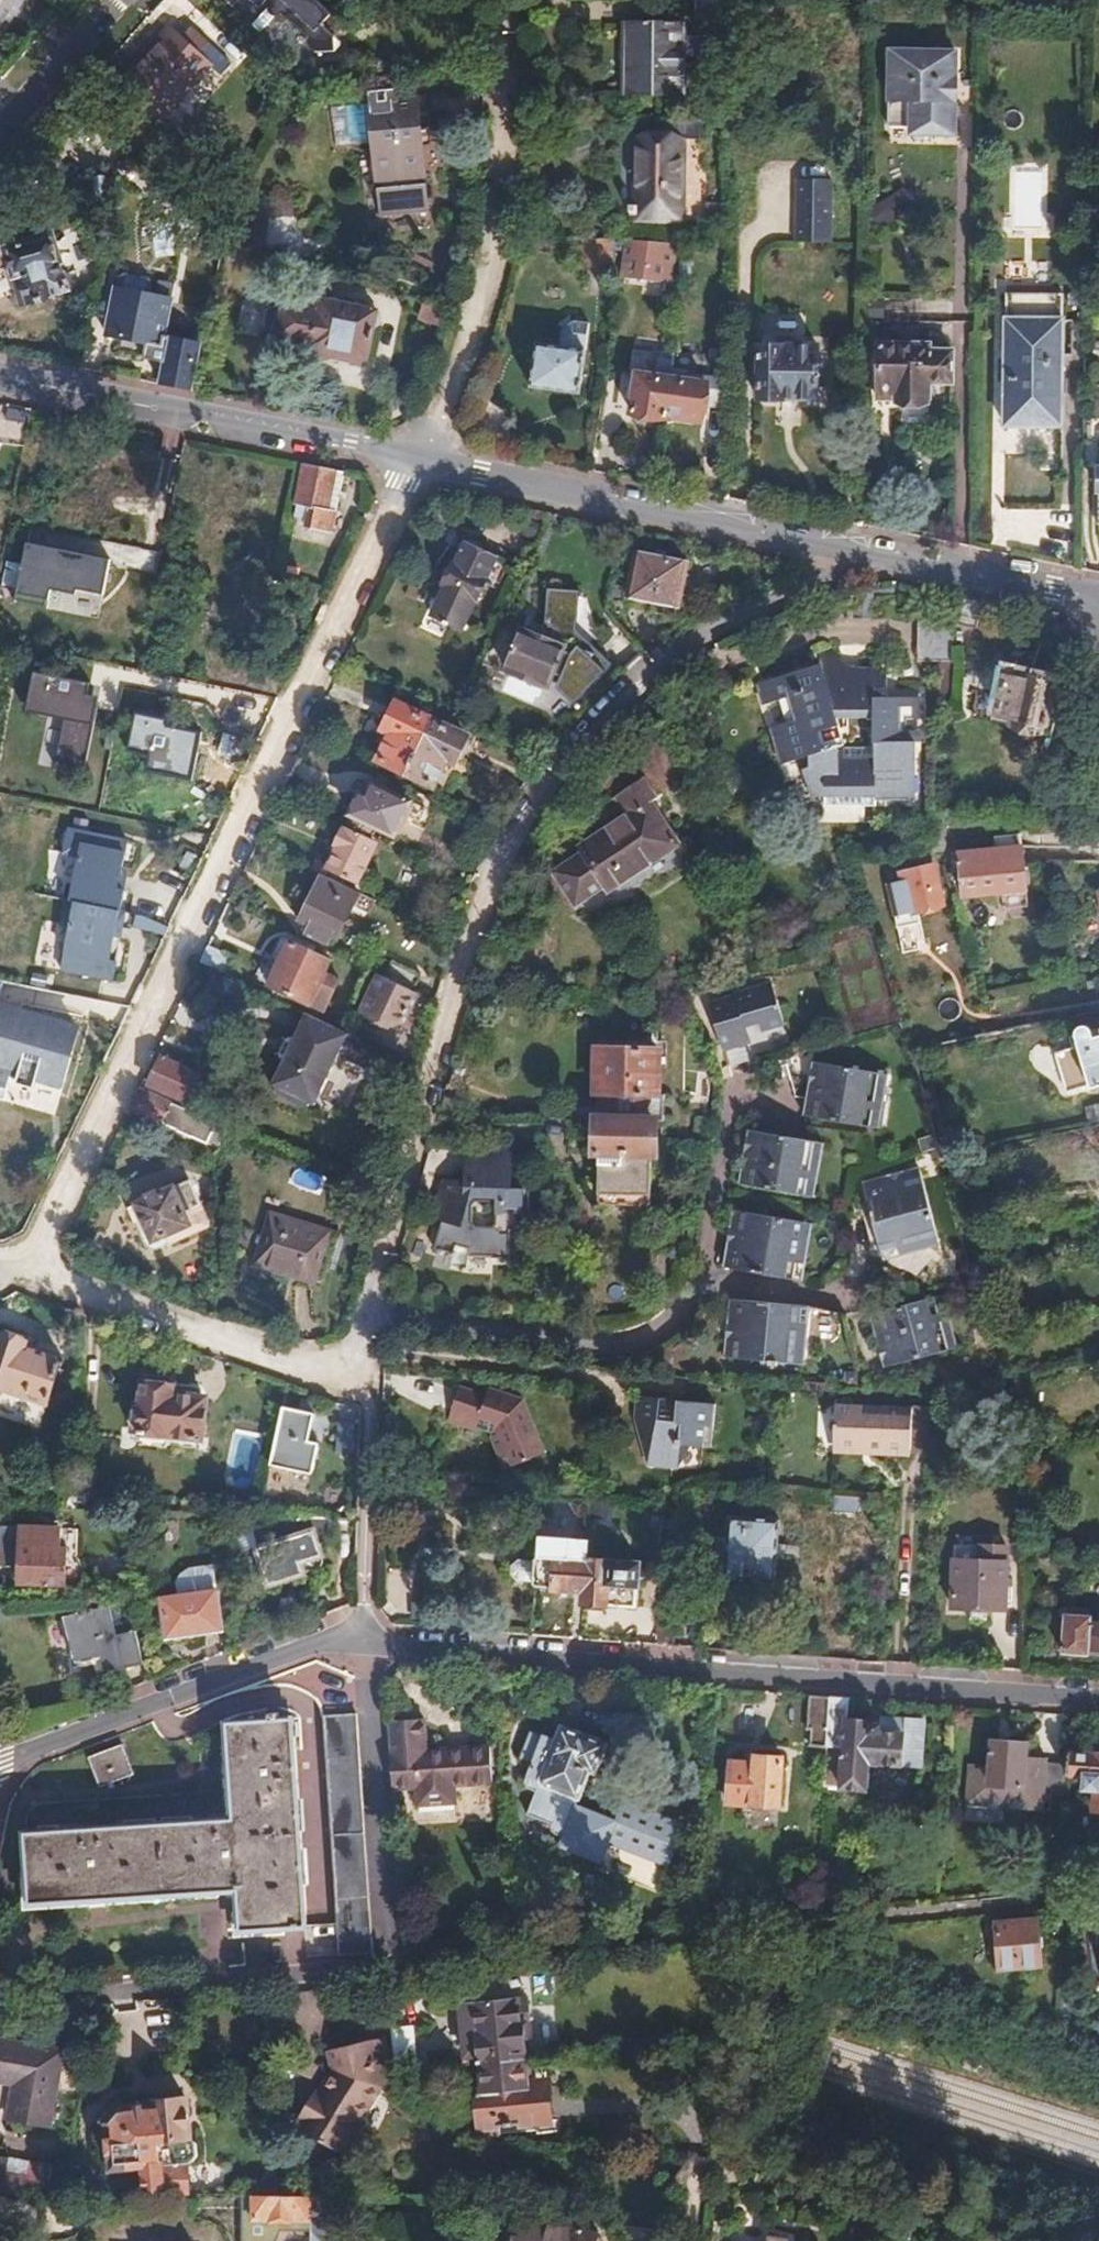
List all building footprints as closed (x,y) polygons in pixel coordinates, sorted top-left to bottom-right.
[(15,0),(0,0),(0,23),(15,0)] [(219,2),(254,34),(267,20),(268,20),(270,20),(271,20),(272,20),(273,20),(274,19),(275,18),(276,17),(276,16),(303,41),(302,42),(301,44),(300,45),(300,47),(300,49),(300,50),(301,52),(302,53),(303,54),(304,55),(305,56),(307,57),(308,57),(327,56),(326,42),(313,30),(325,17),(307,0),(221,0),(219,2)] [(726,0),(693,0),(693,20),(726,21),(726,0)] [(824,21),(808,20),(808,32),(824,32),(824,21)] [(623,26),(621,96),(680,97),(680,61),(695,61),(696,42),(680,42),(681,28),(623,26)] [(157,29),(110,81),(142,110),(189,59),(207,76),(218,65),(195,43),(184,54),(157,29)] [(953,53),(887,52),(886,128),(908,128),(908,136),(910,136),(914,141),(926,141),(931,136),(953,136),(953,53)] [(418,100),(410,101),(421,178),(429,177),(418,100)] [(421,178),(410,101),(362,107),(374,184),(421,178)] [(709,121),(658,119),(657,139),(636,138),(635,205),(628,205),(628,219),(678,220),(680,139),(709,140),(709,121)] [(1085,173),(1085,192),(1098,192),(1098,173),(1085,173)] [(799,182),(799,240),(834,241),(835,182),(799,182)] [(292,218),(291,201),(274,203),(276,220),(292,218)] [(232,213),(224,247),(261,255),(268,222),(232,213)] [(609,240),(575,240),(571,273),(604,277),(609,240)] [(622,240),(617,273),(664,279),(668,246),(627,240),(622,240)] [(6,255),(14,282),(20,281),(26,306),(46,301),(46,298),(64,293),(55,261),(57,260),(53,244),(46,245),(45,241),(30,244),(31,249),(6,255)] [(20,281),(14,282),(20,307),(26,306),(20,281)] [(114,290),(104,337),(109,338),(110,335),(159,344),(158,347),(162,348),(171,302),(114,290)] [(314,337),(312,343),(370,353),(379,304),(322,294),(319,305),(314,337)] [(1059,427),(1060,295),(1004,294),(1003,427),(1059,427)] [(298,334),(314,337),(319,305),(304,302),(298,334)] [(928,344),(952,346),(953,323),(929,322),(928,344)] [(786,347),(757,347),(756,402),(783,403),(783,399),(815,400),(815,348),(800,347),(800,341),(786,341),(786,347)] [(167,342),(157,387),(190,394),(199,349),(167,342)] [(370,353),(312,343),(319,352),(362,360),(370,353)] [(878,343),(877,398),(894,398),(894,404),(922,405),(922,386),(946,386),(947,355),(923,354),(923,344),(878,343)] [(531,360),(525,406),(577,413),(582,366),(576,365),(577,358),(570,357),(569,364),(531,360)] [(628,418),(663,422),(668,380),(669,366),(628,361),(626,378),(633,379),(628,418)] [(668,380),(663,422),(698,426),(703,385),(668,380)] [(324,509),(332,470),(299,463),(292,502),(324,509)] [(316,530),(320,511),(302,507),(298,526),(316,530)] [(112,554),(32,538),(21,589),(50,595),(52,585),(78,594),(80,586),(104,591),(112,554)] [(460,643),(473,614),(486,587),(483,586),(494,562),(463,546),(451,570),(447,568),(434,595),(437,597),(423,625),(460,643)] [(634,556),(627,601),(676,609),(683,565),(634,556)] [(551,628),(583,630),(585,588),(554,586),(551,628)] [(911,617),(909,653),(948,655),(949,619),(911,617)] [(544,630),(539,641),(550,646),(556,635),(544,630)] [(518,631),(500,670),(540,689),(533,701),(554,711),(584,648),(556,635),(550,646),(539,641),(518,631)] [(839,662),(769,680),(775,700),(786,697),(793,721),(781,724),(790,758),(802,755),(813,793),(828,793),(829,806),(880,806),(880,792),(912,792),(912,776),(920,776),(920,739),(911,739),(911,722),(920,722),(919,700),(893,700),(892,674),(866,675),(866,677),(843,678),(839,662)] [(540,689),(500,670),(494,683),(533,701),(540,689)] [(1006,681),(999,719),(1014,721),(1013,728),(1045,733),(1054,681),(1022,675),(1020,683),(1006,681)] [(40,679),(36,714),(69,718),(63,765),(89,768),(100,687),(40,679)] [(378,762),(405,775),(409,767),(430,723),(394,706),(382,730),(388,733),(389,729),(393,731),(378,762)] [(467,741),(430,723),(409,767),(439,781),(450,758),(457,762),(467,741)] [(556,868),(567,886),(578,902),(606,883),(608,888),(664,848),(661,844),(675,835),(650,798),(655,795),(641,774),(615,792),(628,811),(579,844),(583,850),(556,868)] [(365,800),(373,782),(364,777),(356,795),(365,800)] [(349,816),(345,824),(363,833),(367,825),(388,835),(406,798),(373,782),(365,800),(356,795),(347,815),(349,816)] [(128,834),(69,824),(64,854),(77,856),(57,971),(112,980),(128,884),(120,883),(128,834)] [(324,870),(353,884),(362,866),(370,847),(338,832),(328,851),(332,853),(324,870)] [(995,853),(959,856),(963,898),(1026,892),(1019,837),(994,839),(995,853)] [(906,878),(888,883),(894,903),(911,898),(914,911),(945,903),(934,859),(903,867),(906,878)] [(362,866),(353,884),(360,888),(369,869),(362,866)] [(334,937),(357,892),(321,875),(298,919),(308,924),(305,929),(322,937),(324,932),(334,937)] [(578,902),(567,886),(557,892),(567,908),(578,902)] [(318,977),(326,961),(273,935),(265,949),(275,954),(262,981),(306,1004),(310,996),(324,1004),(333,984),(318,977)] [(206,945),(198,962),(226,976),(234,959),(206,945)] [(390,961),(382,977),(389,981),(409,991),(417,975),(390,961)] [(771,975),(707,994),(723,1047),(754,1038),(750,1023),(761,1020),(764,1029),(786,1023),(771,975)] [(411,1037),(430,1001),(409,991),(389,981),(371,1016),(411,1037)] [(0,1006),(0,1093),(3,1093),(6,1083),(22,1088),(24,1080),(59,1091),(78,1030),(0,1006)] [(377,1045),(307,1010),(270,1084),(314,1106),(340,1054),(366,1068),(377,1045)] [(1059,1042),(1072,1094),(1098,1088),(1098,1036),(1087,1039),(1085,1033),(1082,1032),(1080,1031),(1077,1031),(1075,1033),(1073,1035),(1073,1038),(1059,1042)] [(593,1118),(653,1119),(654,1092),(657,1092),(658,1045),(591,1042),(590,1091),(593,1091),(593,1118)] [(158,1057),(145,1085),(184,1103),(197,1076),(158,1057)] [(819,1065),(814,1095),(818,1096),(814,1114),(867,1124),(873,1085),(867,1084),(869,1074),(819,1065)] [(686,1106),(713,1107),(716,1080),(715,1075),(713,1069),(679,1069),(686,1106)] [(129,1108),(218,1148),(219,1127),(138,1088),(129,1108)] [(653,1123),(653,1119),(593,1118),(593,1122),(590,1122),(590,1150),(596,1150),(595,1202),(649,1203),(650,1150),(656,1150),(657,1124),(657,1123),(653,1123)] [(747,1129),(741,1161),(746,1162),(742,1182),(795,1191),(799,1170),(793,1169),(799,1137),(747,1129)] [(456,1181),(453,1193),(443,1190),(434,1218),(439,1219),(431,1246),(452,1252),(454,1245),(470,1249),(470,1255),(493,1255),(493,1258),(508,1258),(508,1231),(516,1231),(517,1217),(528,1217),(529,1185),(509,1185),(509,1163),(495,1163),(495,1154),(462,1155),(462,1182),(456,1181)] [(912,1181),(877,1189),(890,1238),(912,1233),(913,1238),(943,1231),(930,1181),(913,1185),(912,1181)] [(129,1206),(136,1223),(145,1220),(153,1241),(168,1236),(171,1245),(208,1233),(192,1186),(176,1192),(173,1191),(160,1196),(159,1193),(148,1197),(149,1199),(129,1206)] [(727,1262),(749,1265),(784,1272),(789,1240),(781,1238),(784,1218),(731,1208),(723,1250),(729,1251),(727,1262)] [(269,1210),(255,1262),(268,1266),(316,1279),(317,1274),(330,1227),(305,1220),(284,1215),(269,1210)] [(145,1220),(136,1223),(146,1253),(171,1245),(168,1236),(153,1241),(145,1220)] [(784,1302),(729,1294),(725,1327),(718,1326),(714,1353),(772,1360),(774,1340),(779,1341),(784,1302)] [(891,1316),(885,1317),(897,1363),(944,1353),(937,1325),(941,1324),(936,1299),(889,1309),(891,1316)] [(43,1397),(57,1350),(21,1340),(22,1336),(17,1335),(19,1329),(0,1323),(0,1383),(43,1397)] [(154,1375),(149,1423),(200,1428),(204,1393),(179,1390),(180,1377),(154,1375)] [(460,1385),(449,1415),(469,1423),(491,1431),(504,1468),(543,1454),(522,1400),(505,1393),(503,1400),(487,1394),(460,1385)] [(490,1386),(487,1394),(503,1400),(505,1393),(490,1386)] [(640,1418),(642,1397),(643,1392),(638,1391),(635,1419),(646,1462),(678,1466),(691,1440),(682,1439),(672,1459),(650,1456),(640,1418)] [(643,1392),(642,1397),(671,1401),(671,1395),(643,1392)] [(671,1401),(642,1397),(640,1418),(650,1456),(672,1459),(682,1439),(691,1440),(704,1442),(707,1421),(715,1422),(717,1401),(671,1395),(671,1401)] [(310,1411),(281,1404),(269,1464),(310,1472),(316,1441),(304,1438),(310,1411)] [(832,1412),(829,1449),(907,1455),(910,1412),(853,1408),(832,1406),(832,1412)] [(469,1423),(449,1415),(448,1419),(468,1427),(469,1423)] [(713,1443),(715,1422),(707,1421),(704,1442),(713,1443)] [(501,1469),(504,1468),(491,1431),(487,1433),(501,1469)] [(907,1455),(829,1449),(829,1455),(907,1461),(907,1455)] [(72,1469),(71,1503),(92,1503),(92,1469),(72,1469)] [(839,1509),(865,1510),(866,1495),(840,1494),(839,1509)] [(326,1516),(294,1514),(293,1538),(259,1547),(268,1582),(303,1573),(300,1562),(317,1557),(313,1541),(324,1538),(326,1516)] [(730,1514),(726,1564),(772,1569),(777,1518),(730,1514)] [(534,1586),(551,1588),(582,1590),(582,1601),(585,1601),(584,1606),(601,1608),(602,1602),(635,1605),(638,1561),(587,1557),(588,1540),(537,1535),(534,1586)] [(64,1545),(24,1546),(24,1585),(64,1584),(64,1545)] [(957,1607),(1009,1610),(1013,1549),(985,1548),(984,1562),(961,1561),(957,1607)] [(213,1601),(158,1607),(162,1648),(218,1642),(213,1601)] [(108,1605),(68,1615),(81,1666),(106,1659),(108,1669),(142,1660),(135,1637),(118,1641),(108,1605)] [(1098,1655),(1098,1620),(1062,1617),(1060,1653),(1098,1655)] [(657,1631),(656,1646),(665,1647),(666,1632),(657,1631)] [(829,1697),(802,1695),(799,1734),(809,1735),(808,1749),(825,1750),(829,1697)] [(825,1750),(825,1754),(844,1756),(841,1788),(868,1790),(869,1763),(921,1766),(925,1720),(882,1717),(882,1723),(846,1721),(848,1698),(829,1697),(825,1750)] [(235,1818),(24,1832),(26,1899),(242,1889),(245,1928),(286,1926),(287,1952),(366,1946),(350,1714),(324,1716),(337,1922),(304,1925),(290,1718),(228,1722),(235,1818)] [(426,1716),(386,1719),(393,1788),(415,1788),(415,1806),(430,1806),(458,1803),(458,1784),(493,1783),(492,1744),(430,1746),(426,1716)] [(553,1848),(580,1858),(585,1844),(599,1850),(652,1871),(661,1867),(673,1831),(670,1822),(616,1800),(608,1821),(570,1805),(584,1771),(590,1773),(601,1743),(556,1726),(551,1740),(539,1736),(536,1738),(524,1734),(514,1758),(526,1763),(527,1765),(520,1783),(523,1789),(531,1793),(522,1816),(545,1825),(550,1835),(557,1837),(553,1848)] [(966,1793),(1060,1801),(1062,1785),(1063,1762),(1040,1760),(1040,1757),(1021,1756),(1022,1742),(991,1740),(989,1769),(968,1768),(966,1793)] [(123,1742),(92,1754),(104,1784),(135,1773),(123,1742)] [(1064,1750),(1063,1762),(1062,1785),(1084,1786),(1083,1796),(1097,1797),(1096,1819),(1098,1819),(1098,1753),(1064,1750)] [(731,1761),(728,1804),(776,1808),(780,1759),(753,1757),(753,1762),(731,1761)] [(580,1858),(593,1864),(599,1850),(585,1844),(580,1858)] [(1039,1921),(997,1924),(1002,1970),(1044,1967),(1039,1921)] [(477,2054),(478,2065),(521,2061),(519,2041),(526,2041),(522,2003),(458,2009),(463,2056),(477,2054)] [(406,2036),(388,2037),(391,2070),(409,2068),(406,2036)] [(15,2076),(14,2083),(6,2118),(49,2127),(63,2052),(0,2040),(0,2074),(15,2076)] [(326,2121),(310,2153),(349,2172),(354,2161),(361,2165),(373,2141),(366,2137),(384,2102),(370,2057),(330,2070),(336,2094),(324,2119),(326,2121)] [(521,2061),(478,2065),(480,2087),(473,2088),(477,2130),(533,2124),(528,2082),(523,2083),(521,2061)] [(0,2074),(0,2081),(14,2083),(15,2076),(0,2074)] [(528,2082),(533,2124),(548,2123),(543,2081),(528,2082)] [(127,2185),(127,2193),(183,2194),(182,2166),(184,2166),(182,2097),(119,2097),(117,2094),(94,2113),(98,2117),(99,2169),(136,2168),(137,2184),(127,2185)] [(303,2150),(310,2153),(326,2121),(324,2119),(320,2117),(303,2150)] [(48,2191),(48,2160),(11,2159),(11,2165),(0,2165),(0,2190),(48,2191)] [(286,2197),(248,2196),(247,2236),(307,2237),(307,2224),(307,2197),(286,2197)] [(320,2198),(307,2197),(307,2224),(320,2224),(320,2198)] [(519,2240),(591,2240),(592,2232),(521,2223),(519,2240)]
